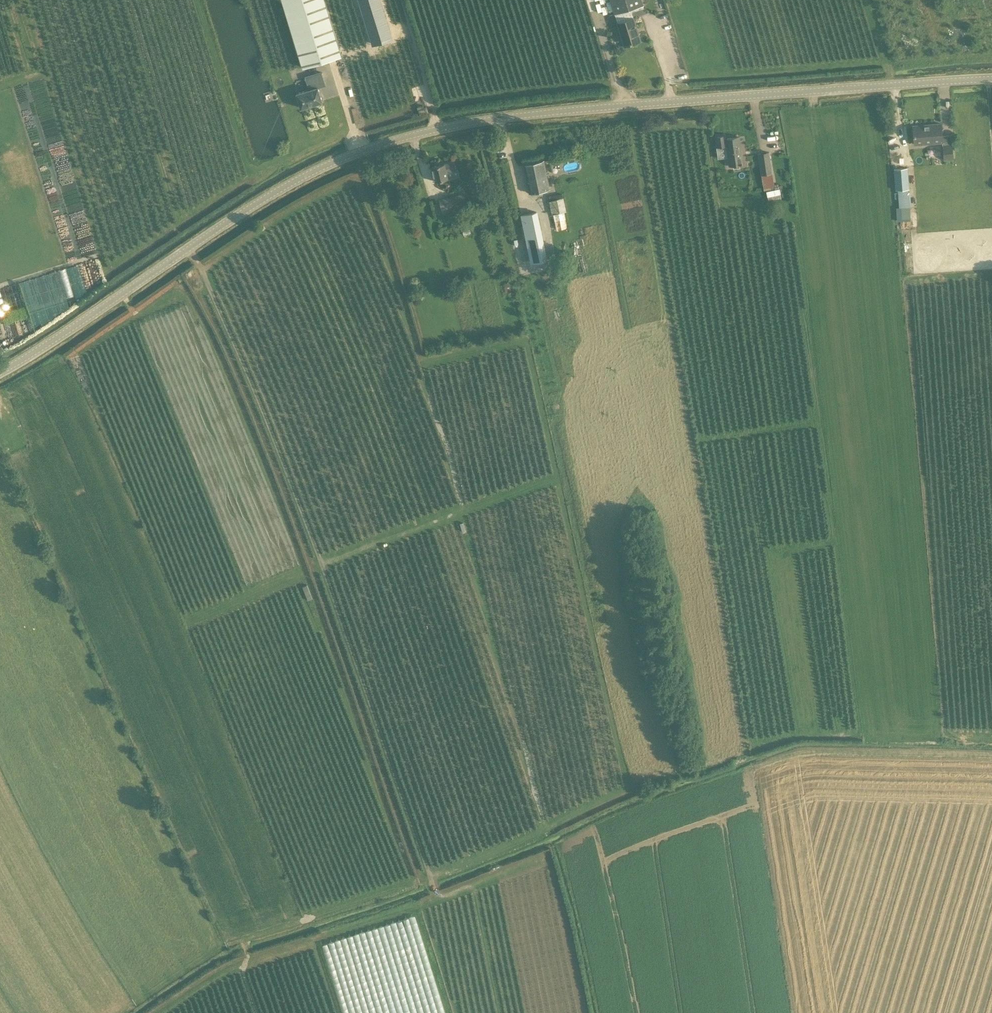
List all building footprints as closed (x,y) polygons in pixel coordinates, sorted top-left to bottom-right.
[(342,54),(327,0),(284,0),(304,65),(305,65),(342,54)] [(391,38),(379,0),(359,0),(358,0),(372,44),(391,38)] [(644,5),(642,0),(610,0),(614,13),(644,5)] [(678,5),(680,13),(689,11),(687,2),(678,5)] [(711,9),(701,11),(704,20),(714,17),(711,9)] [(625,45),(640,41),(633,18),(618,23),(625,45)] [(684,25),(686,32),(695,30),(693,22),(684,25)] [(709,37),(718,35),(716,27),(707,30),(709,37)] [(310,81),(308,81),(310,89),(297,92),(302,107),(323,100),(319,86),(326,84),(322,71),(308,75),(310,81)] [(943,143),(942,122),(912,125),(914,145),(943,143)] [(725,135),(715,137),(717,147),(726,145),(729,165),(743,163),(739,137),(726,138),(725,135)] [(943,159),(953,159),(952,144),(942,145),(943,159)] [(772,173),(769,152),(757,153),(761,175),(764,191),(775,189),(772,173)] [(543,161),(523,165),(529,193),(549,189),(543,161)] [(454,170),(452,162),(444,163),(444,164),(432,166),(435,181),(448,179),(446,172),(454,170)] [(907,167),(894,169),(895,190),(897,190),(899,207),(901,207),(902,221),(910,220),(909,207),(911,206),(907,167)] [(443,214),(468,208),(465,194),(440,200),(443,214)] [(539,225),(536,205),(526,207),(519,208),(525,240),(541,237),(539,225)] [(64,295),(71,294),(68,268),(61,269),(64,295)]
